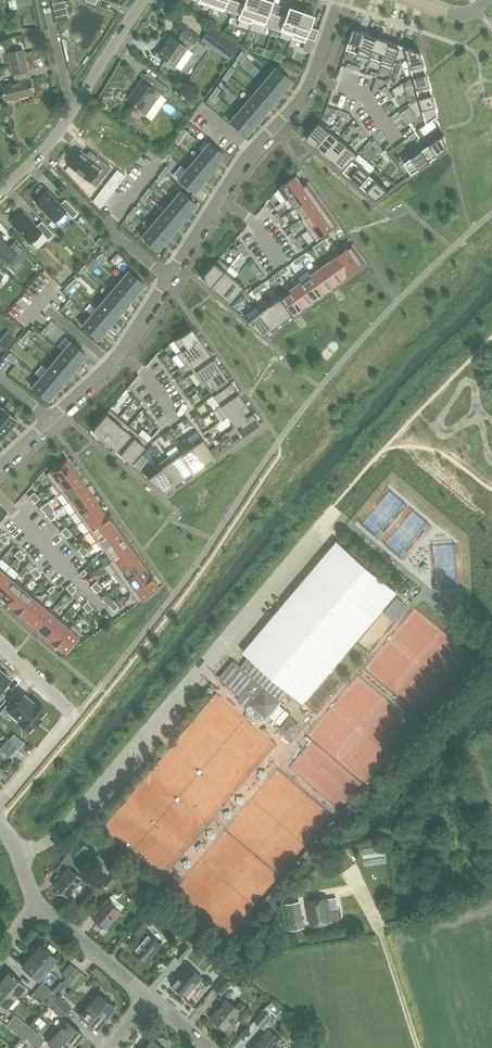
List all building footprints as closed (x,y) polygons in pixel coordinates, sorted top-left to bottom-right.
[(58,23),(71,20),(69,14),(76,12),(73,0),(69,0),(66,1),(66,0),(52,0),(58,23)] [(232,12),(235,1),(233,0),(213,0),(210,7),(223,12),(224,9),(232,12)] [(250,24),(259,0),(244,0),(243,3),(235,1),(232,12),(239,14),(238,19),(250,24)] [(271,0),(259,0),(250,24),(251,24),(252,22),(272,28),(276,15),(269,12),(273,1),(271,0)] [(276,15),(272,28),(292,35),(291,38),(301,11),(288,6),(284,18),(276,15)] [(301,11),(291,38),(305,42),(306,38),(314,40),(318,29),(310,27),(314,15),(301,11)] [(171,37),(158,55),(173,65),(181,70),(193,53),(189,50),(193,44),(199,36),(185,27),(179,35),(182,36),(178,42),(171,37)] [(210,28),(201,40),(229,60),(238,47),(210,28)] [(353,28),(346,48),(359,53),(366,33),(361,31),(353,28)] [(366,33),(359,53),(370,57),(369,59),(370,59),(377,37),(371,34),(366,33)] [(377,37),(370,59),(381,63),(380,66),(389,41),(384,39),(377,37)] [(389,41),(380,66),(393,70),(396,60),(401,45),(394,42),(389,41)] [(401,45),(396,60),(408,57),(413,76),(411,77),(427,73),(426,70),(422,55),(421,52),(401,45)] [(22,49),(8,53),(12,74),(27,70),(22,49)] [(267,76),(284,90),(292,81),(275,67),(267,76)] [(409,78),(403,83),(409,102),(415,98),(416,97),(417,98),(433,94),(432,91),(428,75),(427,73),(411,77),(411,78),(409,78)] [(284,90),(267,76),(260,85),(276,99),(284,90)] [(0,86),(4,100),(33,94),(29,79),(0,86)] [(133,91),(127,100),(134,105),(133,107),(145,116),(155,102),(157,98),(154,96),(156,92),(160,94),(163,96),(168,88),(155,79),(150,86),(143,82),(141,80),(133,91)] [(375,82),(372,92),(380,86),(378,83),(375,82)] [(260,85),(252,94),(268,108),(276,99),(260,85)] [(261,117),(268,108),(252,94),(245,103),(261,117)] [(433,94),(417,98),(417,99),(420,98),(427,124),(439,115),(438,112),(433,96),(433,94)] [(237,112),(253,126),(261,117),(245,103),(237,112)] [(253,126),(237,112),(229,121),(245,135),(253,126)] [(321,120),(306,138),(306,139),(311,143),(310,143),(315,147),(331,128),(321,120)] [(331,128),(315,147),(320,151),(324,154),(325,155),(339,138),(330,131),(331,129),(331,128)] [(419,145),(430,161),(432,159),(445,150),(448,148),(444,134),(422,149),(419,145)] [(339,138),(325,155),(330,159),(329,159),(334,163),(348,147),(339,138)] [(209,142),(201,151),(217,165),(225,156),(209,142)] [(413,156),(404,163),(412,174),(415,172),(428,163),(430,161),(419,145),(410,152),(413,156)] [(348,147),(334,163),(339,167),(343,170),(344,171),(358,155),(348,147)] [(71,162),(69,165),(96,186),(111,167),(96,156),(92,161),(85,155),(80,151),(75,157),(74,156),(69,161),(71,162)] [(217,165),(201,151),(193,160),(209,174),(217,165)] [(358,155),(344,171),(346,173),(358,183),(360,185),(370,174),(353,160),(358,155)] [(209,174),(193,160),(186,169),(202,183),(209,174)] [(202,183),(186,169),(178,179),(194,192),(202,183)] [(126,175),(119,170),(111,180),(118,186),(126,176),(126,175)] [(370,174),(360,185),(363,187),(375,197),(377,199),(389,190),(370,174)] [(279,188),(287,199),(308,184),(307,184),(304,186),(296,176),(286,183),(279,188)] [(308,184),(287,199),(288,198),(295,208),(315,194),(308,184)] [(172,200),(188,214),(196,204),(180,190),(172,200)] [(72,217),(78,212),(65,199),(60,204),(47,191),(35,202),(53,221),(65,210),(72,217)] [(300,219),(300,220),(322,204),(315,194),(295,208),(302,218),(300,219)] [(181,223),(188,214),(172,200),(164,209),(181,223)] [(300,220),(308,230),(329,214),(322,204),(300,220)] [(157,218),(173,231),(181,223),(164,209),(157,218)] [(53,234),(41,221),(36,226),(24,213),(12,224),(29,243),(41,232),(48,239),(53,234)] [(337,225),(329,214),(308,230),(315,240),(331,229),(337,225)] [(149,227),(165,240),(173,231),(157,218),(149,227)] [(337,225),(331,229),(334,233),(341,228),(338,224),(337,225)] [(165,240),(149,227),(141,236),(157,250),(165,240)] [(9,267),(24,251),(14,241),(9,247),(0,239),(0,259),(9,267)] [(339,249),(338,249),(354,270),(364,263),(352,246),(342,253),(339,249)] [(344,278),(354,270),(338,249),(328,256),(344,278)] [(329,259),(320,265),(334,285),(344,278),(328,256),(329,259)] [(212,286),(229,266),(219,258),(209,270),(209,269),(201,278),(207,283),(207,282),(212,286)] [(324,292),(334,285),(320,265),(319,266),(321,268),(311,275),(324,292)] [(229,267),(229,266),(212,286),(216,290),(216,291),(221,295),(235,278),(226,271),(229,267)] [(128,270),(120,280),(136,294),(144,284),(128,270)] [(301,282),(314,299),(324,292),(311,275),(301,282)] [(245,287),(235,278),(221,295),(225,299),(226,298),(231,303),(245,287)] [(136,294),(120,280),(112,289),(129,302),(136,294)] [(314,299),(301,282),(291,289),(303,306),(314,299)] [(121,311),(129,302),(112,289),(105,298),(121,311)] [(279,292),(278,293),(294,314),(303,306),(291,289),(281,296),(279,292)] [(278,293),(268,300),(284,322),(294,314),(278,293)] [(246,300),(241,295),(233,305),(238,309),(246,300)] [(113,320),(121,311),(105,298),(97,307),(113,320)] [(273,329),(284,322),(268,300),(269,302),(260,309),(273,329)] [(113,320),(97,307),(89,315),(106,329),(113,320)] [(264,335),(273,329),(260,309),(259,310),(261,312),(248,321),(264,335)] [(98,339),(106,329),(89,315),(81,325),(98,339)] [(176,354),(198,338),(191,328),(173,340),(181,350),(176,353),(176,354)] [(198,338),(176,354),(184,364),(206,348),(198,338)] [(62,350),(78,364),(86,355),(70,341),(62,350)] [(213,358),(206,348),(184,364),(186,363),(193,372),(213,358)] [(62,350),(54,359),(71,373),(78,364),(62,350)] [(159,358),(163,363),(170,358),(166,353),(159,358)] [(170,358),(163,363),(167,369),(172,365),(168,359),(170,358)] [(193,372),(200,382),(220,368),(213,358),(193,372)] [(47,368),(63,382),(71,373),(54,359),(47,368)] [(47,368),(39,377),(56,391),(63,382),(47,368)] [(228,379),(220,368),(200,382),(200,383),(203,381),(210,391),(228,379)] [(181,373),(174,378),(177,383),(185,378),(181,373)] [(48,400),(56,391),(39,377),(31,387),(48,400)] [(216,408),(238,393),(230,382),(212,395),(220,405),(215,408),(216,408)] [(216,408),(223,418),(245,403),(238,393),(216,408)] [(245,403),(223,418),(223,419),(227,416),(234,425),(232,427),(252,413),(245,403)] [(9,429),(17,419),(0,405),(0,422),(9,429)] [(101,438),(119,417),(109,409),(91,430),(101,438)] [(192,417),(196,423),(201,419),(197,413),(192,417)] [(252,413),(232,427),(240,438),(260,423),(252,413)] [(111,446),(128,425),(119,417),(101,438),(111,446)] [(187,417),(181,421),(185,426),(190,422),(187,417)] [(205,424),(201,419),(196,423),(200,428),(205,424)] [(0,422),(0,436),(2,438),(9,429),(0,422)] [(120,454),(137,433),(128,425),(111,446),(120,454)] [(181,432),(177,427),(173,430),(177,435),(181,432)] [(170,437),(166,432),(161,436),(164,441),(170,437)] [(137,433),(120,454),(130,462),(147,442),(137,433)] [(188,441),(204,463),(214,456),(214,455),(210,450),(200,436),(190,443),(188,441)] [(178,449),(194,471),(204,463),(188,441),(178,449)] [(210,450),(214,455),(219,451),(216,446),(210,450)] [(184,478),(194,471),(178,449),(179,451),(169,458),(184,478)] [(146,450),(142,455),(145,457),(147,459),(151,454),(150,452),(146,450)] [(174,485),(184,478),(169,458),(168,456),(158,463),(174,485)] [(45,474),(52,484),(73,469),(66,459),(45,474)] [(174,485),(158,463),(157,464),(160,468),(147,477),(164,492),(174,485)] [(80,478),(73,469),(52,484),(59,493),(80,478)] [(80,478),(59,493),(59,494),(62,492),(68,501),(87,488),(80,478)] [(87,488),(68,501),(75,511),(94,497),(87,488)] [(94,497),(75,511),(82,520),(101,507),(94,497)] [(82,520),(89,531),(108,517),(108,516),(101,507),(82,520)] [(89,531),(96,541),(115,527),(108,517),(89,531)] [(122,537),(115,527),(96,541),(103,551),(122,537)] [(108,562),(130,547),(122,537),(103,551),(110,560),(108,562)] [(233,661),(219,678),(225,683),(240,696),(241,697),(240,698),(249,706),(250,704),(251,705),(266,718),(280,702),(296,716),(306,704),(303,702),(356,640),(381,611),(382,609),(397,592),(337,541),(331,548),(244,650),(243,651),(249,657),(241,666),(240,667),(239,666),(233,661)] [(116,572),(137,557),(130,547),(108,562),(116,572)] [(116,572),(123,582),(144,567),(137,557),(116,572)] [(130,592),(151,577),(144,567),(123,582),(130,592)] [(0,577),(0,595),(14,578),(5,571),(0,577)] [(151,577),(130,592),(137,603),(159,588),(152,578),(151,577)] [(8,604),(23,586),(14,578),(0,595),(0,597),(8,604)] [(33,594),(23,586),(8,604),(18,612),(33,594)] [(33,594),(18,612),(27,620),(42,602),(33,594)] [(396,597),(384,612),(394,621),(407,606),(396,597)] [(42,602),(27,620),(36,628),(52,610),(42,602)] [(36,628),(46,636),(61,618),(52,610),(36,628)] [(61,618),(46,636),(55,644),(72,624),(70,626),(61,618)] [(72,624),(55,644),(65,653),(82,633),(72,624)] [(10,678),(0,670),(0,690),(10,678)] [(0,712),(0,713),(5,717),(7,714),(17,722),(35,702),(34,702),(33,702),(23,694),(13,706),(8,702),(0,712)] [(35,702),(17,722),(18,723),(19,721),(29,730),(33,725),(33,726),(40,718),(39,717),(45,711),(35,702)] [(14,734),(9,739),(20,747),(24,742),(14,734)] [(13,743),(4,753),(9,757),(18,747),(13,743)] [(79,839),(69,851),(61,860),(70,867),(77,858),(87,847),(79,839)] [(354,863),(346,851),(333,859),(341,872),(354,863)] [(58,879),(53,885),(56,888),(57,894),(63,894),(67,897),(78,884),(76,882),(80,876),(68,866),(62,874),(57,874),(58,879)] [(101,881),(109,888),(121,874),(113,867),(101,881)] [(182,879),(175,873),(169,879),(177,885),(182,879)] [(98,910),(91,918),(92,918),(98,922),(96,924),(102,930),(103,927),(105,929),(106,927),(119,912),(119,911),(119,912),(112,906),(114,904),(113,903),(108,899),(108,898),(103,903),(97,904),(98,910)] [(327,898),(307,901),(311,925),(331,921),(341,919),(340,909),(329,911),(327,898)] [(298,903),(287,905),(289,916),(291,929),(303,927),(300,914),(298,903)] [(136,935),(140,938),(142,940),(132,952),(140,959),(145,953),(150,956),(161,942),(160,943),(145,930),(142,927),(148,920),(141,915),(129,929),(136,935)] [(185,944),(190,948),(198,938),(193,934),(185,944)] [(185,944),(175,955),(180,960),(190,948),(185,944)] [(40,945),(31,956),(47,970),(53,974),(62,963),(65,960),(53,950),(51,953),(45,949),(40,945)] [(31,956),(22,966),(38,981),(44,974),(49,978),(53,974),(47,970),(31,956)] [(187,964),(170,984),(184,996),(201,976),(187,964)] [(68,987),(81,972),(75,967),(63,983),(68,987)] [(15,997),(25,986),(8,972),(0,982),(0,984),(15,997)] [(81,972),(68,987),(74,992),(86,976),(81,972)] [(224,977),(214,988),(221,994),(231,983),(224,977)] [(52,1001),(57,995),(42,983),(37,988),(52,1001)] [(0,984),(0,1002),(6,1008),(15,997),(0,984)] [(33,993),(48,1006),(52,1001),(37,988),(33,993)] [(98,993),(89,1004),(105,1018),(115,1007),(98,993)] [(57,995),(52,1001),(67,1013),(72,1008),(57,995)] [(242,998),(234,1006),(226,998),(210,1018),(224,1030),(240,1011),(247,1002),(242,998)] [(52,1001),(48,1006),(63,1019),(67,1013),(52,1001)] [(105,1018),(89,1004),(80,1015),(96,1029),(105,1018)] [(263,1009),(253,1021),(260,1026),(270,1015),(263,1009)] [(26,1032),(30,1027),(15,1014),(10,1019),(26,1032)] [(6,1025),(21,1038),(26,1032),(10,1019),(6,1025)] [(66,1021),(57,1032),(74,1046),(83,1035),(66,1021)] [(30,1027),(26,1032),(40,1045),(45,1040),(30,1027)] [(251,1047),(278,1047),(273,1044),(279,1036),(268,1027),(259,1038),(251,1047)] [(21,1038),(33,1047),(38,1047),(40,1045),(26,1032),(21,1038)] [(57,1032),(48,1043),(54,1047),(72,1047),(74,1046),(57,1032)] [(155,1041),(152,1039),(144,1047),(169,1047),(170,1047),(171,1044),(170,1041),(164,1036),(162,1036),(159,1037),(155,1041)]
